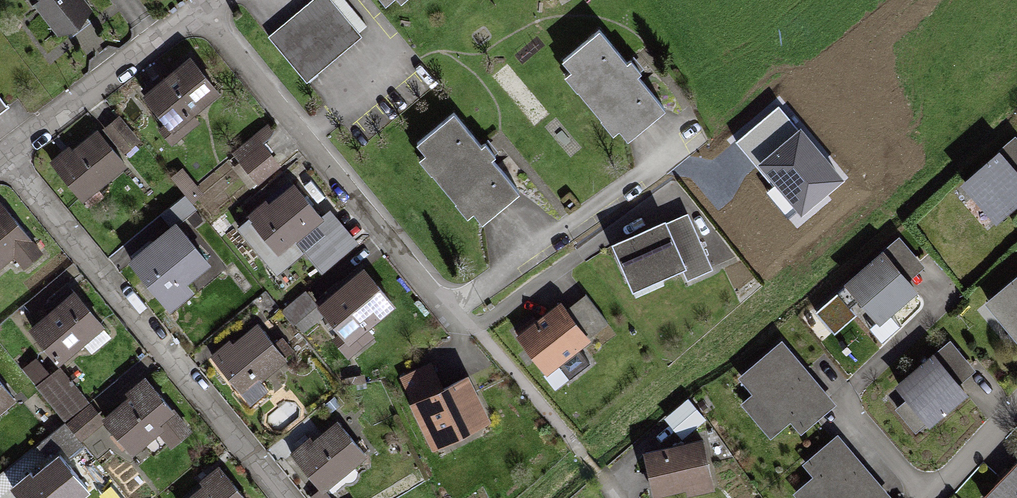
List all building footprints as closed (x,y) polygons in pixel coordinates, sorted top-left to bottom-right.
[(60,34),(90,14),(80,0),(37,0),(60,34)] [(268,31),(312,83),(368,36),(338,0),(305,0),(268,31)] [(597,33),(560,64),(571,76),(564,82),(612,138),(620,130),(630,142),(662,115),(635,83),(643,77),(631,62),(625,67),(597,33)] [(189,61),(140,101),(172,141),(221,101),(189,61)] [(114,113),(49,166),(84,209),(128,173),(117,159),(138,142),(114,113)] [(452,114),(417,143),(427,155),(414,166),(461,222),(470,214),(481,228),(518,198),(490,164),(498,158),(487,144),(481,149),(452,114)] [(258,139),(230,159),(253,191),(281,171),(258,139)] [(961,183),(993,224),(1016,205),(1016,191),(992,159),(961,183)] [(292,185),(244,220),(275,262),(323,228),(292,185)] [(0,204),(0,273),(9,266),(19,278),(44,258),(1,203),(0,204)] [(656,221),(612,240),(632,286),(676,268),(656,221)] [(177,228),(132,261),(159,298),(204,265),(177,228)] [(879,258),(841,286),(875,330),(912,302),(879,258)] [(364,268),(314,308),(345,347),(395,307),(364,268)] [(984,301),(1016,344),(1016,275),(984,301)] [(71,291),(27,326),(61,368),(105,333),(71,291)] [(555,301),(515,330),(544,370),(584,340),(555,301)] [(254,325),(207,361),(238,401),(285,366),(254,325)] [(779,341),(741,371),(795,437),(832,407),(779,341)] [(920,367),(892,390),(925,431),(953,407),(920,367)] [(466,375),(417,397),(438,445),(488,423),(466,375)] [(140,379),(99,420),(136,458),(155,440),(166,452),(189,429),(140,379)] [(14,405),(0,389),(0,417),(14,405)] [(337,419),(289,457),(320,496),(368,458),(337,419)] [(792,459),(806,474),(789,489),(797,497),(884,497),(889,494),(830,426),(792,459)] [(645,451),(650,497),(673,497),(713,494),(708,445),(645,451)] [(975,497),(976,497),(1016,497),(1016,451),(975,497)] [(7,494),(11,497),(83,497),(86,496),(54,456),(7,494)] [(184,497),(241,497),(219,470),(184,497)]
